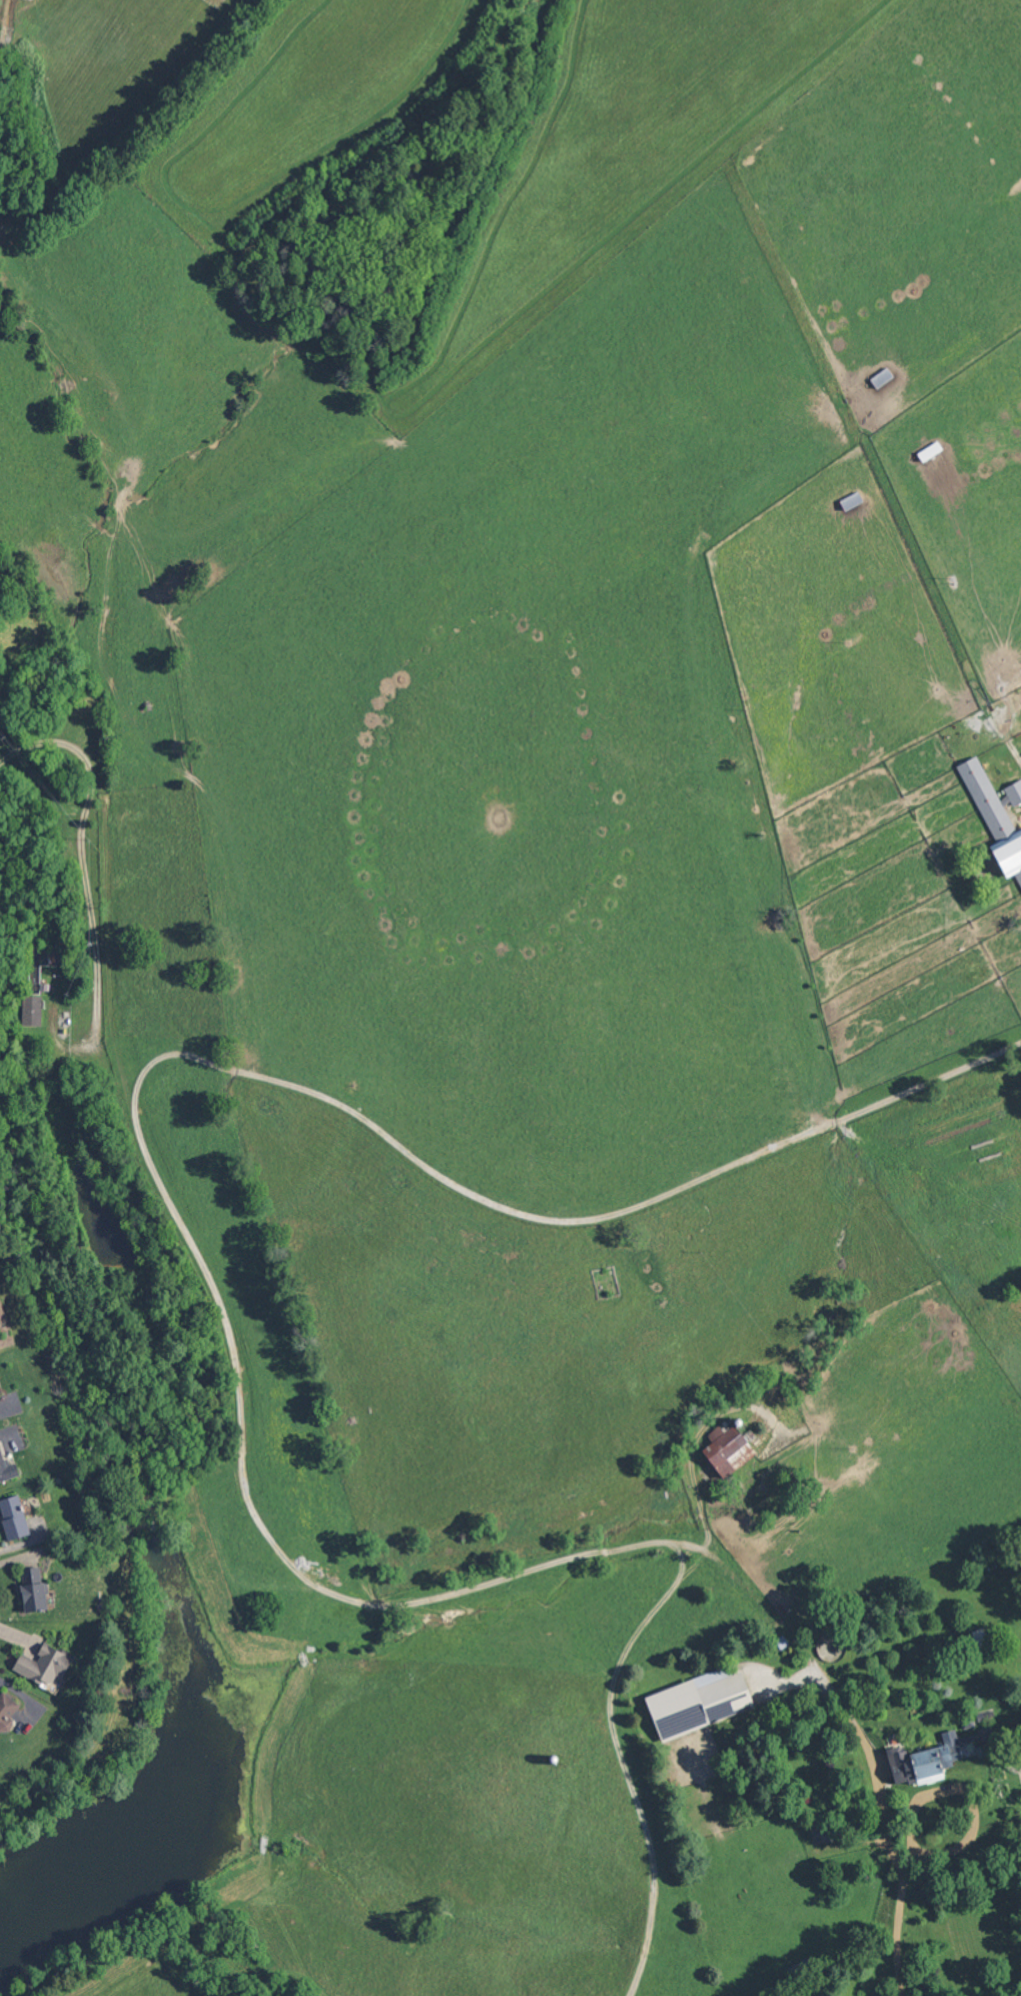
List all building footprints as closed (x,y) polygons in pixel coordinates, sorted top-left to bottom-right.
[(1010,831),(974,754),(953,764),(991,844),(979,850),(994,880),(1010,873),(1019,891),(1020,890),(1020,825),(1010,831)] [(1020,799),(1020,780),(1020,777),(1000,787),(1008,805),(1020,799)] [(41,1025),(40,995),(18,995),(19,1025),(41,1025)] [(698,1455),(712,1477),(745,1455),(725,1425),(710,1435),(715,1443),(698,1455)] [(24,1474),(20,1460),(9,1464),(1,1436),(0,1436),(0,1481),(24,1474)] [(1,1518),(25,1517),(25,1496),(1,1496),(1,1518)] [(15,1669),(44,1682),(46,1679),(54,1683),(57,1675),(68,1680),(79,1655),(46,1640),(37,1659),(22,1652),(15,1669)] [(636,1693),(650,1739),(746,1711),(735,1671),(726,1674),(724,1667),(636,1693)] [(13,1720),(10,1718),(22,1705),(5,1690),(0,1695),(0,1734),(13,1720)] [(939,1742),(893,1755),(900,1779),(948,1766),(944,1751),(957,1747),(951,1728),(936,1732),(939,1742)]
